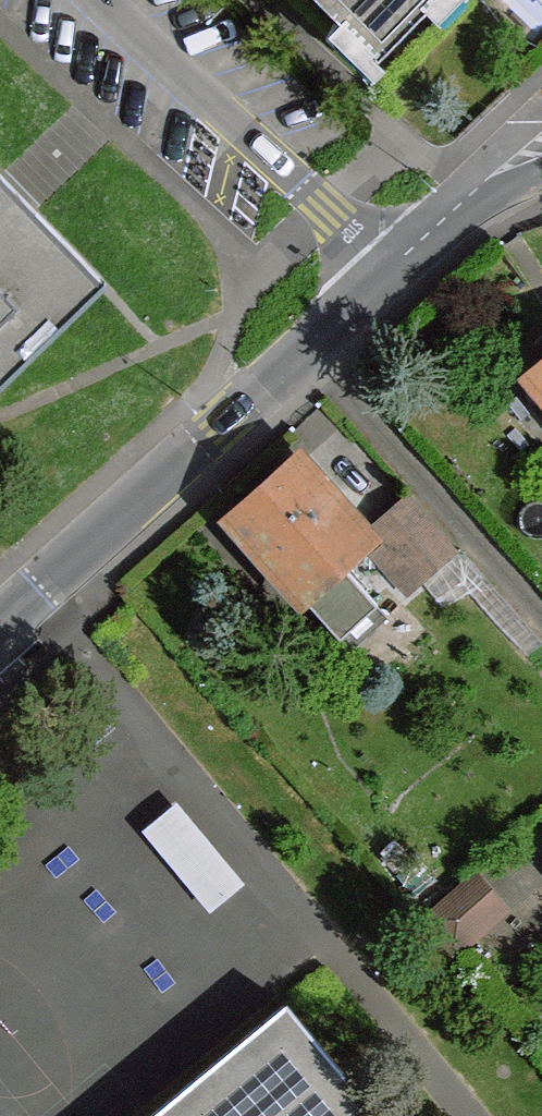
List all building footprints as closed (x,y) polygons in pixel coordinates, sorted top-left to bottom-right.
[(379,60),(438,0),(318,0),(379,60)] [(21,192),(0,213),(0,387),(107,283),(41,212),(21,192)] [(301,465),(236,523),(340,638),(377,606),(340,563),(366,537),(301,465)] [(410,497),(372,528),(420,583),(457,552),(410,497)] [(414,862),(399,846),(388,858),(402,873),(414,862)] [(501,910),(472,877),(425,921),(454,953),(501,910)] [(150,1115),(378,1115),(284,1005),(150,1115)]
